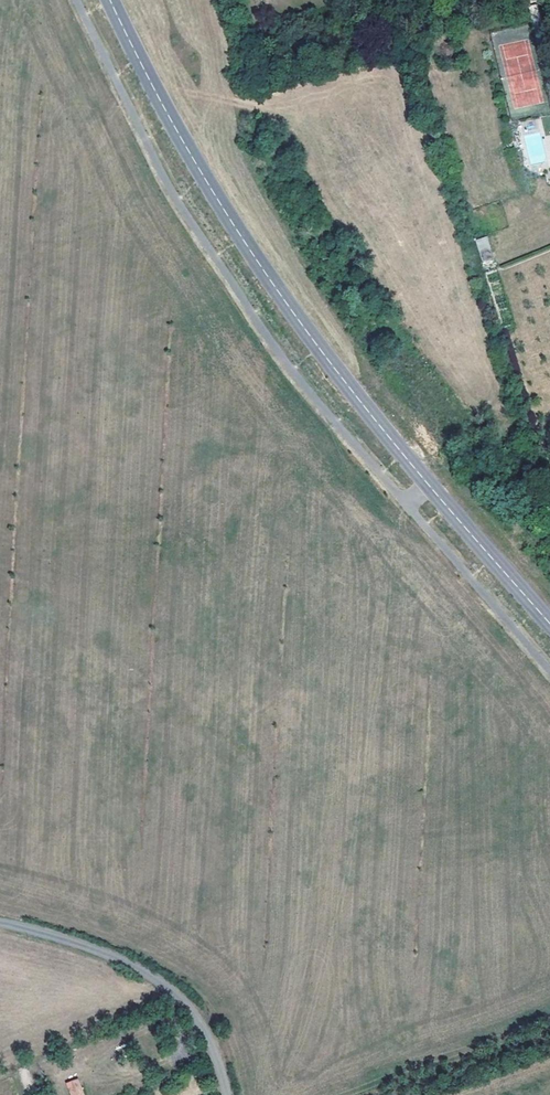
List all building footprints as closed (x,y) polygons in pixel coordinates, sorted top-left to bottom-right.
[(487,236),(475,239),(482,262),(493,259),(487,236)] [(78,1078),(65,1083),(70,1094),(84,1094),(78,1078)]
